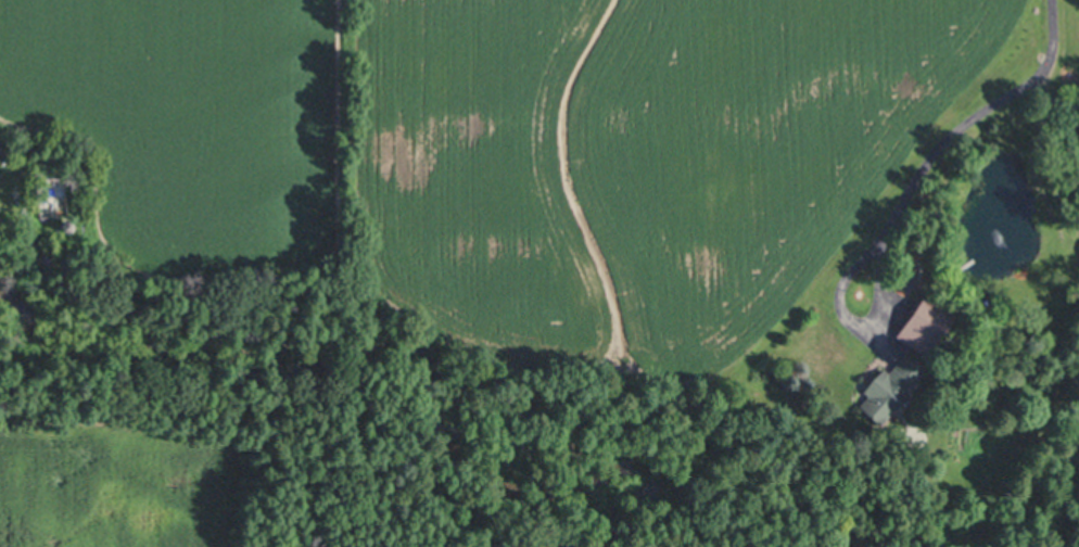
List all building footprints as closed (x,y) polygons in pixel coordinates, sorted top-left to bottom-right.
[(69,213),(42,216),(38,176),(66,174),(69,213)] [(67,219),(68,220),(69,220),(71,220),(71,221),(72,222),(72,224),(73,224),(73,225),(73,226),(72,227),(72,228),(71,229),(69,230),(68,230),(67,230),(66,230),(65,230),(64,230),(63,229),(62,228),(62,227),(62,226),(62,225),(62,224),(62,222),(63,221),(63,220),(64,220),(65,220),(66,219),(67,219)] [(954,314),(927,354),(897,334),(924,293),(954,314)] [(928,371),(880,423),(860,405),(868,394),(864,390),(885,367),(889,371),(906,352),(928,371)]
